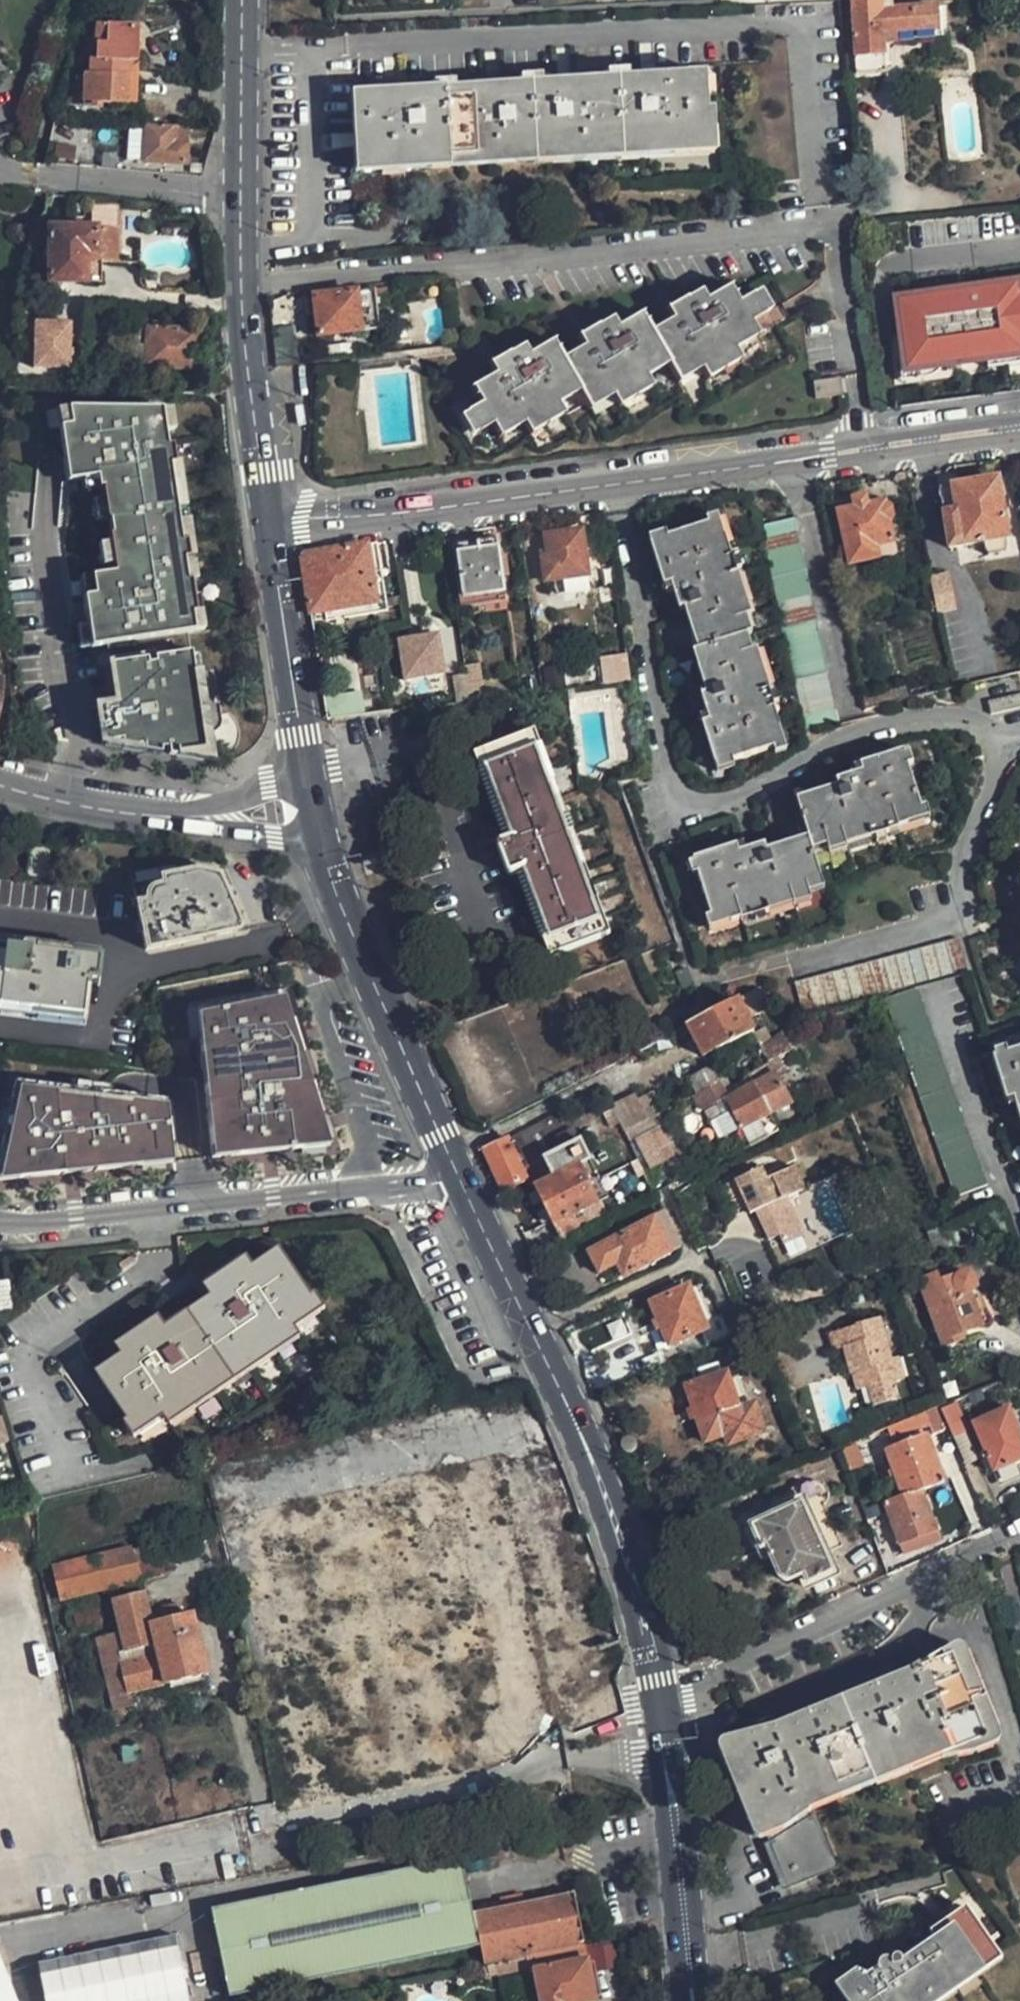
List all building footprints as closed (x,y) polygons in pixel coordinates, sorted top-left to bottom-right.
[(947,43),(944,7),(893,12),(892,6),(852,8),(858,76),(885,74),(883,50),(947,43)] [(136,23),(105,21),(101,43),(94,43),(93,61),(89,61),(88,76),(84,76),(83,102),(126,103),(126,77),(133,77),(136,23)] [(105,21),(97,21),(94,43),(101,43),(105,21)] [(708,150),(702,74),(354,93),(359,169),(708,150)] [(187,126),(144,125),(134,124),(127,124),(126,159),(142,160),(185,163),(187,126)] [(72,147),(54,146),(54,158),(71,159),(72,147)] [(118,216),(94,214),(93,229),(118,229),(118,216)] [(46,229),(46,284),(94,284),(94,282),(103,282),(104,265),(118,265),(118,229),(93,229),(46,229)] [(359,342),(379,340),(373,292),(386,290),(385,285),(369,287),(370,292),(353,294),(310,299),(310,304),(302,305),(304,324),(313,323),(316,346),(359,342)] [(770,311),(759,292),(737,304),(728,288),(704,301),(700,292),(686,300),(685,299),(666,310),(671,320),(650,332),(640,315),(616,328),(611,319),(596,327),(577,337),(583,347),(561,360),(551,342),(528,357),(522,346),(508,355),(508,354),(488,365),(494,375),(471,388),(480,404),(460,417),(471,436),(491,424),(499,438),(522,424),(529,435),(562,415),(556,405),(580,392),(588,410),(611,397),(618,407),(651,389),(644,377),(668,365),(678,383),(700,370),(706,380),(739,362),(732,350),(756,336),(748,323),(770,311)] [(1007,298),(1005,290),(903,304),(909,347),(897,349),(901,374),(928,370),(960,365),(987,362),(987,358),(1019,353),(1019,297),(1007,298)] [(909,347),(903,304),(893,306),(897,349),(909,347)] [(36,323),(36,368),(70,368),(70,323),(36,323)] [(194,330),(144,327),(129,326),(127,365),(142,365),(186,368),(187,350),(193,350),(194,330)] [(987,358),(987,362),(988,370),(1019,366),(1019,353),(987,358)] [(930,383),(928,370),(901,374),(903,386),(930,383)] [(812,383),(814,401),(841,397),(839,380),(812,383)] [(103,663),(109,703),(95,705),(100,742),(103,742),(103,746),(142,752),(142,750),(157,753),(173,756),(205,761),(203,750),(206,750),(195,671),(192,672),(186,632),(191,631),(203,629),(198,594),(189,595),(187,580),(196,579),(194,563),(181,564),(180,560),(185,559),(193,558),(190,540),(185,541),(183,522),(175,523),(173,508),(183,506),(176,459),(172,460),(169,443),(164,444),(162,428),(171,427),(169,408),(159,408),(56,406),(66,480),(82,478),(83,489),(97,487),(101,487),(103,497),(92,499),(95,519),(105,517),(108,517),(110,532),(108,532),(109,540),(98,542),(101,564),(112,562),(113,570),(79,575),(86,623),(75,625),(78,646),(90,645),(90,646),(105,644),(108,662),(103,663)] [(997,478),(941,489),(952,548),(987,541),(989,551),(992,555),(1006,551),(1008,546),(1006,537),(1008,536),(997,478)] [(883,501),(839,510),(848,563),(893,554),(883,501)] [(805,732),(839,724),(794,522),(759,531),(805,732)] [(714,770),(777,749),(767,711),(773,709),(768,691),(763,694),(750,652),(745,654),(740,638),(744,636),(739,620),(744,618),(730,577),(737,575),(731,557),(722,560),(718,550),(720,549),(712,524),(650,544),(664,587),(670,584),(679,612),(684,610),(691,635),(697,634),(702,649),(697,650),(703,667),(698,668),(705,695),(699,696),(706,724),(700,725),(714,770)] [(587,576),(580,528),(545,532),(548,559),(541,559),(544,582),(587,576)] [(498,538),(457,544),(464,599),(505,592),(498,538)] [(367,546),(301,554),(310,617),(375,607),(367,546)] [(937,605),(955,600),(950,572),(930,576),(937,605)] [(409,647),(409,643),(398,645),(404,684),(444,678),(438,639),(414,642),(414,646),(409,647)] [(603,657),(607,683),(630,680),(627,652),(603,657)] [(482,663),(465,665),(467,679),(470,703),(488,700),(482,663)] [(556,665),(545,667),(547,684),(557,682),(556,665)] [(470,703),(467,679),(452,681),(455,705),(470,703)] [(990,715),(1019,708),(1019,695),(987,703),(990,715)] [(610,936),(534,734),(524,738),(599,940),(610,936)] [(524,738),(484,753),(514,835),(505,839),(500,841),(499,842),(498,844),(497,846),(496,849),(505,872),(508,875),(510,876),(513,876),(517,875),(519,875),(527,872),(559,954),(599,940),(524,738)] [(796,800),(807,838),(766,852),(765,845),(738,854),(736,846),(693,859),(715,927),(740,919),(741,921),(754,917),(756,923),(765,920),(763,914),(793,904),(794,906),(810,901),(808,893),(823,889),(811,851),(844,839),(845,846),(898,830),(898,828),(923,820),(903,752),(860,766),(862,773),(836,781),(838,787),(796,800)] [(475,756),(505,839),(514,835),(484,753),(475,756)] [(144,950),(237,930),(217,875),(191,871),(132,885),(144,950)] [(519,875),(549,958),(559,954),(527,872),(519,875)] [(967,972),(958,938),(794,982),(803,1016),(967,972)] [(79,1018),(84,981),(93,981),(95,959),(21,950),(22,943),(3,941),(2,948),(0,948),(0,1009),(79,1018)] [(694,984),(688,968),(678,972),(684,989),(694,984)] [(986,1184),(917,988),(885,999),(954,1196),(986,1184)] [(279,991),(194,1011),(210,1160),(328,1146),(279,991)] [(759,1020),(774,1011),(762,997),(750,1003),(759,1020)] [(707,1064),(756,1040),(739,1008),(690,1032),(707,1064)] [(792,1038),(777,1048),(783,1060),(797,1051),(792,1038)] [(777,1048),(763,1055),(769,1067),(783,1060),(777,1048)] [(992,1058),(1006,1101),(1012,1099),(1019,1122),(1019,1050),(992,1058)] [(750,1079),(755,1090),(775,1079),(769,1067),(750,1079)] [(687,1082),(695,1100),(717,1089),(721,1095),(729,1092),(717,1068),(687,1082)] [(771,1121),(791,1110),(775,1079),(755,1090),(771,1121)] [(11,1088),(0,1146),(0,1186),(171,1165),(164,1103),(11,1088)] [(700,1110),(722,1099),(721,1095),(717,1089),(695,1100),(700,1110)] [(741,1154),(778,1136),(771,1121),(755,1090),(726,1103),(740,1135),(734,1138),(741,1154)] [(612,1109),(626,1136),(664,1117),(654,1100),(639,1107),(634,1099),(612,1109)] [(652,1135),(635,1146),(652,1173),(670,1162),(652,1135)] [(525,1182),(504,1140),(484,1150),(503,1193),(525,1182)] [(598,1206),(578,1164),(588,1161),(577,1140),(539,1158),(550,1178),(534,1186),(554,1227),(560,1241),(588,1227),(581,1215),(598,1206)] [(744,1182),(706,1198),(718,1223),(731,1216),(736,1224),(741,1221),(755,1251),(776,1242),(764,1212),(792,1200),(782,1177),(749,1191),(744,1182)] [(661,1213),(648,1220),(667,1255),(679,1249),(661,1213)] [(667,1255),(648,1220),(586,1252),(598,1276),(614,1267),(621,1280),(667,1255)] [(135,1427),(160,1409),(169,1422),(298,1333),(291,1322),(316,1304),(283,1258),(258,1276),(250,1265),(213,1290),(220,1300),(167,1337),(159,1325),(125,1349),(128,1355),(99,1374),(131,1421),(135,1427)] [(931,1277),(915,1284),(942,1352),(961,1343),(959,1339),(984,1326),(971,1292),(974,1290),(975,1288),(976,1284),(976,1279),(973,1275),(968,1272),(962,1272),(935,1285),(931,1277)] [(0,1283),(0,1315),(12,1314),(9,1282),(0,1283)] [(698,1289),(689,1294),(704,1326),(714,1321),(698,1289)] [(727,1329),(722,1318),(714,1321),(704,1326),(689,1294),(688,1290),(653,1307),(671,1346),(703,1332),(709,1346),(731,1337),(727,1329)] [(875,1407),(900,1398),(888,1362),(892,1361),(877,1316),(855,1323),(860,1340),(843,1346),(851,1372),(854,1372),(859,1388),(868,1384),(875,1407)] [(829,1330),(835,1349),(843,1346),(860,1340),(855,1323),(829,1330)] [(687,1387),(707,1446),(725,1439),(729,1448),(749,1441),(734,1395),(744,1392),(738,1377),(729,1381),(726,1374),(687,1387)] [(765,1436),(755,1408),(750,1410),(744,1392),(734,1395),(749,1441),(765,1436)] [(945,1412),(957,1439),(972,1432),(960,1405),(945,1412)] [(974,1421),(995,1470),(1019,1458),(1019,1430),(1009,1405),(974,1421)] [(938,1407),(924,1413),(931,1427),(934,1426),(937,1435),(948,1429),(938,1407)] [(887,1448),(902,1496),(919,1490),(943,1480),(925,1433),(887,1448)] [(812,1485),(754,1512),(755,1518),(743,1523),(757,1553),(765,1548),(780,1580),(793,1582),(803,1577),(807,1587),(837,1571),(828,1552),(841,1546),(824,1506),(827,1503),(829,1500),(830,1495),(829,1492),(827,1487),(821,1484),(818,1484),(812,1485)] [(936,1532),(919,1490),(902,1496),(882,1504),(898,1547),(936,1532)] [(130,1548),(54,1567),(63,1600),(139,1581),(130,1548)] [(163,1686),(209,1675),(193,1616),(177,1619),(173,1606),(155,1610),(155,1616),(150,1617),(142,1594),(113,1602),(120,1632),(96,1637),(113,1707),(131,1702),(128,1691),(162,1683),(163,1686)] [(96,1608),(72,1614),(77,1632),(101,1626),(96,1608)] [(830,1870),(809,1813),(988,1741),(979,1718),(986,1716),(968,1671),(962,1673),(956,1657),(922,1670),(920,1667),(913,1671),(914,1674),(879,1688),(878,1684),(857,1696),(833,1707),(798,1717),(798,1720),(776,1729),(771,1718),(758,1723),(762,1735),(726,1750),(733,1768),(728,1769),(745,1813),(749,1811),(757,1834),(763,1831),(787,1887),(830,1870)] [(528,1794),(560,1787),(559,1782),(527,1788),(528,1794)] [(542,1824),(545,1838),(558,1835),(556,1821),(542,1824)] [(1000,1855),(1019,1920),(1019,1850),(1000,1855)] [(464,1859),(212,1914),(230,1999),(462,1950),(456,1919),(476,1915),(464,1859)] [(462,1950),(466,1966),(584,1941),(574,1894),(476,1915),(456,1919),(462,1950)] [(830,1987),(840,2000),(926,2000),(987,1958),(970,1933),(976,1929),(963,1911),(938,1929),(927,1937),(932,1944),(937,1951),(904,1973),(900,1967),(895,1961),(889,1963),(877,1968),(863,1977),(852,1972),(830,1987)] [(976,1929),(970,1933),(987,1958),(926,2000),(941,2000),(999,1961),(976,1929)] [(36,1964),(43,2000),(187,2000),(174,1935),(36,1964)] [(932,1944),(900,1967),(904,1973),(937,1951),(932,1944)] [(584,1946),(529,1958),(531,1966),(532,1973),(536,1972),(542,2000),(595,2000),(584,1946)] [(0,1958),(0,2000),(18,2000),(0,1958)] [(529,1958),(499,1963),(500,1972),(531,1966),(529,1958)]
